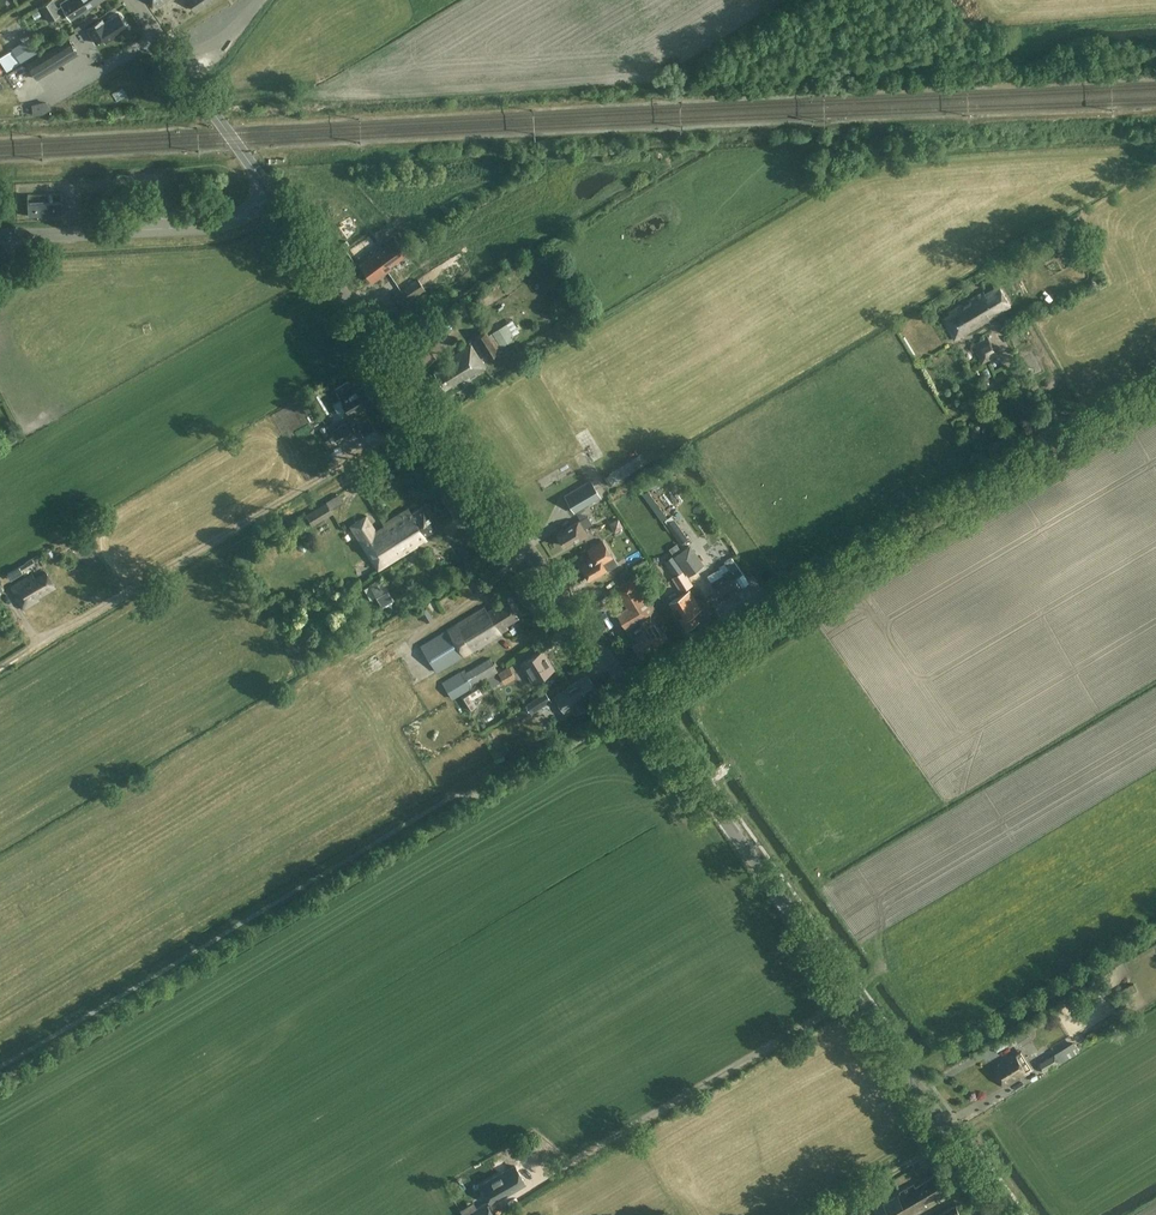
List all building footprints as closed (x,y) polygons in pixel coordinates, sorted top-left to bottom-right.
[(57,8),(53,0),(50,0),(39,7),(48,22),(61,14),(60,12),(64,10),(69,20),(101,0),(71,0),(57,8)] [(210,0),(188,0),(195,10),(210,0)] [(103,38),(106,42),(128,28),(118,13),(104,22),(102,18),(87,28),(96,43),(103,38)] [(69,39),(28,64),(37,78),(78,53),(69,39)] [(30,45),(17,49),(20,61),(34,57),(30,45)] [(12,49),(1,55),(8,69),(19,64),(12,49)] [(46,102),(41,106),(45,112),(50,109),(46,102)] [(28,216),(62,214),(61,193),(27,195),(28,216)] [(387,263),(404,251),(393,237),(359,261),(372,278),(389,266),(387,263)] [(356,251),(361,258),(371,252),(367,245),(356,251)] [(402,308),(415,300),(416,299),(420,304),(430,297),(424,288),(418,279),(393,296),(402,308)] [(996,313),(1011,305),(999,286),(985,294),(984,292),(949,312),(951,314),(943,319),(955,340),(998,315),(996,313)] [(545,299),(556,295),(552,287),(542,292),(545,299)] [(1019,316),(1026,309),(1018,301),(1008,311),(1012,316),(1006,322),(1015,332),(1025,322),(1019,316)] [(505,324),(493,332),(500,344),(512,337),(505,324)] [(475,338),(487,358),(498,352),(485,331),(475,338)] [(982,364),(998,356),(988,336),(971,345),(982,364)] [(470,378),(485,368),(471,344),(446,360),(448,363),(434,372),(445,389),(467,375),(470,378)] [(359,409),(373,401),(364,385),(354,391),(353,389),(339,397),(351,416),(360,411),(359,409)] [(357,433),(349,420),(335,428),(332,422),(325,425),(329,432),(332,430),(339,443),(357,433)] [(628,462),(611,474),(615,479),(632,468),(628,462)] [(574,512),(600,497),(591,481),(565,496),(574,512)] [(333,513),(326,502),(306,515),(312,526),(333,513)] [(411,513),(408,509),(383,524),(385,528),(376,533),(366,516),(350,526),(378,570),(426,539),(424,535),(436,527),(423,506),(411,513)] [(584,529),(592,524),(587,516),(579,521),(579,520),(565,528),(566,529),(557,534),(563,545),(574,539),(575,542),(588,535),(584,529)] [(666,524),(680,544),(688,538),(674,519),(666,524)] [(457,534),(448,537),(451,543),(459,540),(457,534)] [(602,562),(607,559),(612,556),(602,540),(586,549),(590,556),(586,558),(588,561),(580,565),(589,579),(606,569),(602,562)] [(27,561),(32,572),(46,565),(40,554),(27,561)] [(724,562),(729,569),(722,573),(723,575),(711,582),(714,587),(713,587),(720,600),(741,587),(735,578),(743,572),(742,573),(732,557),(724,562)] [(658,591),(666,586),(654,569),(646,575),(658,591)] [(672,577),(681,592),(693,584),(684,570),(672,577)] [(35,579),(32,575),(11,587),(23,609),(38,600),(37,597),(54,587),(46,572),(35,579)] [(630,628),(635,637),(638,641),(634,644),(635,646),(636,649),(639,651),(640,653),(649,648),(650,649),(657,645),(656,643),(664,638),(652,619),(659,615),(636,576),(613,590),(621,603),(624,601),(628,607),(617,613),(627,630),(630,628)] [(369,584),(382,607),(394,600),(381,577),(369,584)] [(689,590),(670,602),(686,628),(698,621),(693,612),(700,608),(689,590)] [(506,625),(518,617),(506,598),(486,611),(484,607),(447,629),(448,630),(420,646),(436,672),(464,655),(508,628),(506,625)] [(419,612),(425,622),(432,619),(426,608),(419,612)] [(554,669),(542,650),(527,659),(520,664),(532,682),(539,678),(554,669)] [(451,699),(497,672),(489,657),(465,672),(464,669),(442,682),(451,699)] [(503,681),(514,675),(509,666),(498,673),(503,681)] [(583,700),(597,691),(587,674),(554,695),(564,711),(572,706),(576,711),(586,705),(583,700)] [(460,696),(468,710),(473,707),(468,698),(480,690),(477,686),(460,696)] [(530,713),(550,700),(545,691),(525,704),(530,713)] [(1134,983),(1120,991),(1125,1000),(1139,992),(1134,983)] [(1024,1043),(1035,1034),(1028,1025),(1017,1034),(1024,1043)] [(1080,1050),(1075,1043),(1055,1056),(1059,1063),(1080,1050)] [(1005,1087),(1027,1073),(1015,1053),(992,1067),(1005,1087)] [(1060,1063),(1059,1063),(1055,1056),(1054,1054),(1037,1064),(1042,1073),(1060,1063)] [(483,1166),(487,1173),(501,1165),(497,1158),(483,1166)] [(498,1198),(524,1183),(515,1166),(488,1182),(489,1182),(482,1186),(491,1201),(497,1197),(498,1198)] [(464,1187),(478,1179),(473,1170),(459,1177),(464,1187)] [(927,1206),(925,1203),(947,1190),(938,1174),(916,1187),(914,1184),(900,1193),(900,1194),(881,1205),(874,1209),(877,1214),(911,1214),(927,1206)] [(956,1206),(940,1214),(961,1214),(956,1206)]
